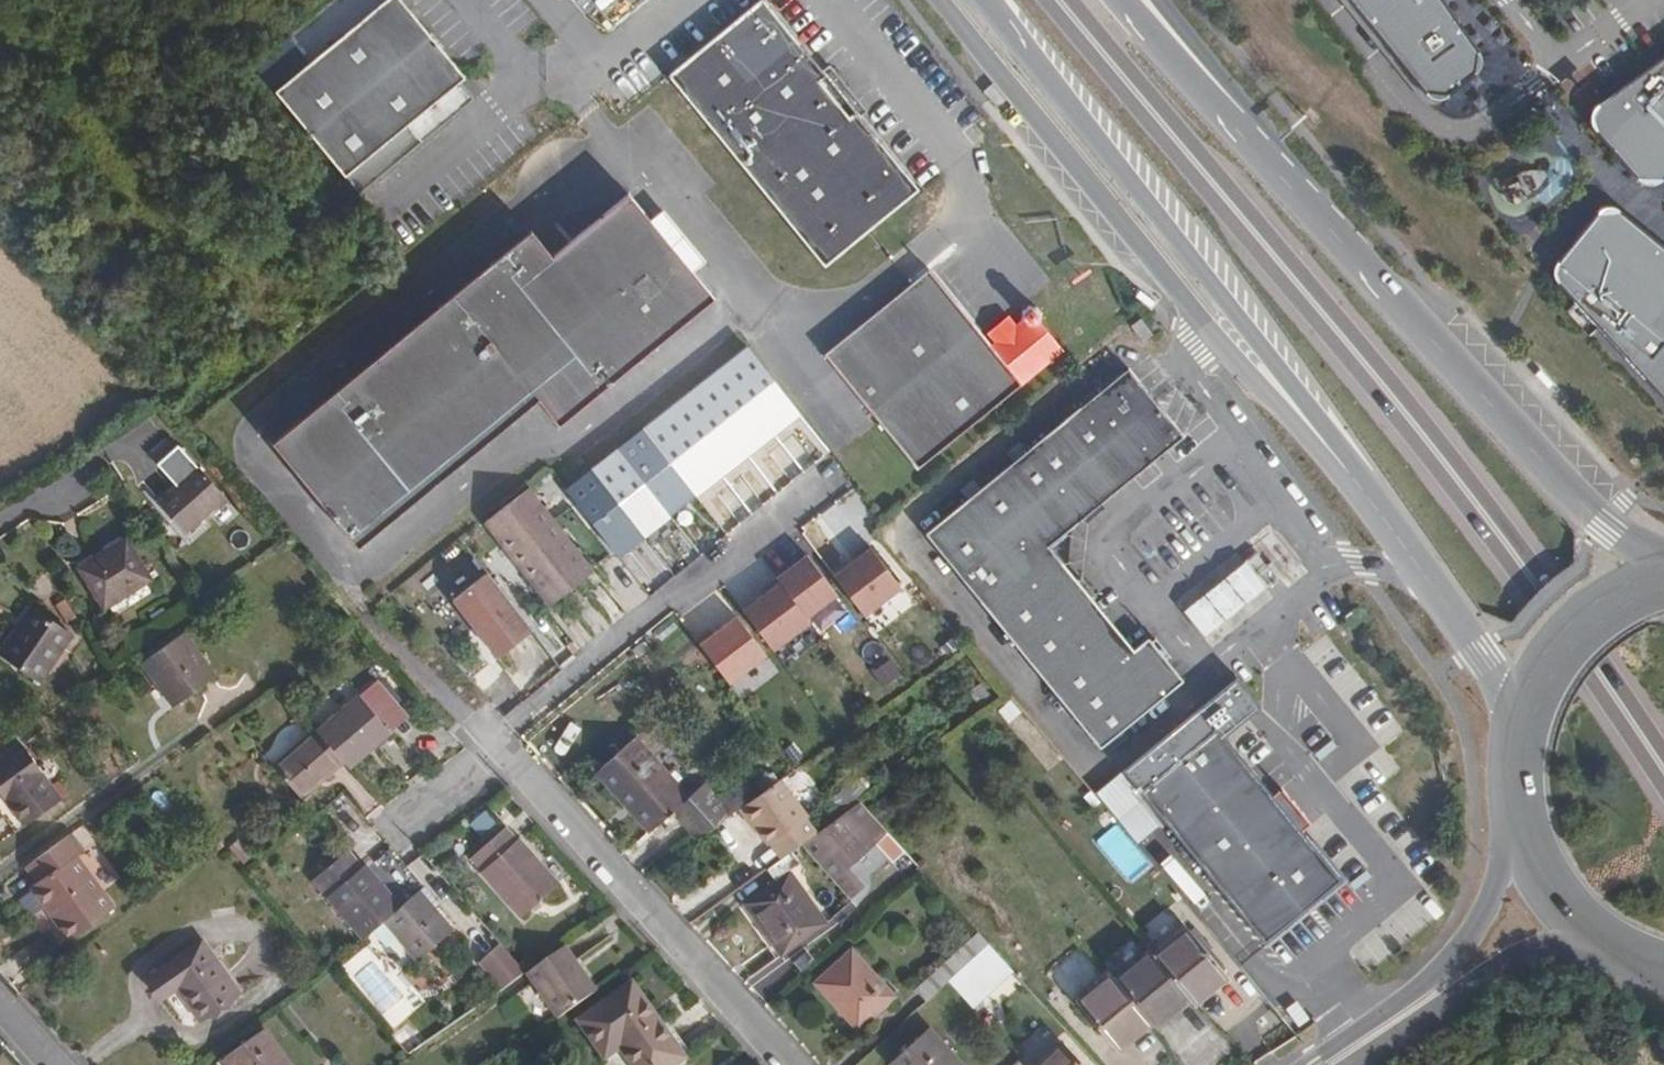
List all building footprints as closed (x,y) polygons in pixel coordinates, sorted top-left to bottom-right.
[(271,83),(357,184),(411,138),(397,121),(461,67),(405,0),(369,0),(271,83)] [(815,263),(912,181),(768,0),(750,0),(662,68),(815,263)] [(1426,90),(1456,95),(1480,78),(1482,57),(1444,0),(1348,0),(1426,90)] [(1591,124),(1643,184),(1663,184),(1663,61),(1601,108),(1591,124)] [(704,293),(616,191),(544,255),(521,232),(265,446),(354,551),(531,406),(550,425),(704,293)] [(1558,279),(1663,391),(1663,247),(1620,211),(1604,212),(1562,265),(1558,279)] [(864,411),(967,322),(922,260),(818,349),(864,411)] [(967,322),(864,411),(911,470),(1051,350),(1027,321),(1027,311),(1021,305),(1015,305),(1010,309),(1010,317),(981,343),(967,322)] [(1128,313),(1120,322),(1131,337),(1140,329),(1128,313)] [(793,408),(741,341),(718,362),(769,427),(793,408)] [(769,427),(718,362),(695,381),(745,447),(769,427)] [(1119,365),(919,536),(1100,745),(1182,675),(1146,635),(1132,647),(1043,546),(1175,431),(1119,365)] [(695,381),(668,403),(719,467),(745,447),(695,381)] [(668,403),(646,424),(694,489),(719,467),(668,403)] [(619,446),(669,510),(694,489),(646,424),(619,446)] [(594,467),(644,530),(669,510),(619,446),(594,467)] [(196,467),(158,503),(185,532),(223,497),(196,467)] [(594,467),(565,490),(614,554),(644,530),(594,467)] [(520,491),(483,522),(552,604),(589,572),(520,491)] [(125,541),(77,569),(102,610),(150,582),(125,541)] [(848,548),(708,656),(776,744),(917,637),(848,548)] [(1253,550),(1242,559),(1263,586),(1275,576),(1253,550)] [(1242,559),(1221,576),(1243,603),(1263,586),(1242,559)] [(487,573),(451,600),(496,660),(531,633),(487,573)] [(1221,576),(1202,592),(1224,619),(1243,603),(1221,576)] [(1224,619),(1202,592),(1181,609),(1203,636),(1224,619)] [(0,647),(0,658),(35,682),(67,637),(26,609),(0,647)] [(183,631),(139,661),(153,681),(157,678),(177,703),(215,675),(183,631)] [(371,684),(353,699),(385,734),(402,719),(371,684)] [(310,735),(336,765),(342,770),(385,734),(353,699),(310,735)] [(310,735),(308,733),(264,771),(292,802),(336,765),(310,735)] [(667,813),(690,840),(705,829),(726,814),(700,785),(684,798),(632,736),(594,768),(647,828),(667,813)] [(1346,887),(1225,738),(1152,798),(1273,947),(1346,887)] [(0,761),(0,795),(1,795),(23,824),(59,797),(22,745),(0,761)] [(775,779),(737,807),(775,859),(789,850),(799,843),(813,832),(775,779)] [(818,829),(813,832),(845,867),(886,831),(859,800),(818,829)] [(501,828),(466,858),(520,914),(554,884),(501,828)] [(68,832),(24,863),(36,879),(30,884),(69,939),(114,908),(75,853),(81,848),(68,832)] [(711,837),(731,866),(737,861),(716,834),(711,837)] [(312,877),(319,885),(355,860),(345,850),(312,877)] [(769,864),(764,867),(772,878),(787,869),(797,860),(789,850),(775,859),(769,864)] [(322,896),(353,929),(392,901),(355,860),(319,885),(326,893),(322,896)] [(742,899),(779,953),(823,922),(800,888),(787,869),(772,878),(742,899)] [(398,908),(382,922),(417,960),(451,931),(417,892),(398,908)] [(392,901),(353,929),(361,938),(382,922),(398,908),(392,901)] [(1149,939),(1144,942),(1189,994),(1193,999),(1227,972),(1188,925),(1157,949),(1149,939)] [(195,939),(151,972),(166,992),(172,987),(195,1017),(233,989),(195,939)] [(1189,994),(1144,942),(1138,948),(1143,953),(1113,977),(1148,1017),(1152,1023),(1189,994)] [(499,944),(479,962),(502,987),(522,973),(524,971),(499,944)] [(1012,970),(987,944),(970,958),(995,985),(1012,970)] [(524,971),(522,973),(555,1016),(594,989),(561,945),(524,971)] [(848,948),(811,980),(853,1026),(889,995),(848,948)] [(911,987),(923,1001),(946,980),(934,966),(911,987)] [(166,992),(151,972),(145,977),(159,996),(166,992)] [(1113,977),(1110,973),(1075,1000),(1112,1045),(1148,1017),(1113,977)] [(682,1055),(629,982),(575,1020),(601,1055),(617,1045),(631,1064),(667,1064),(682,1055)] [(220,1053),(228,1064),(288,1064),(260,1026),(220,1053)] [(884,1062),(887,1064),(958,1064),(925,1028),(884,1062)] [(1057,1042),(1031,1064),(1077,1064),(1057,1042)]
